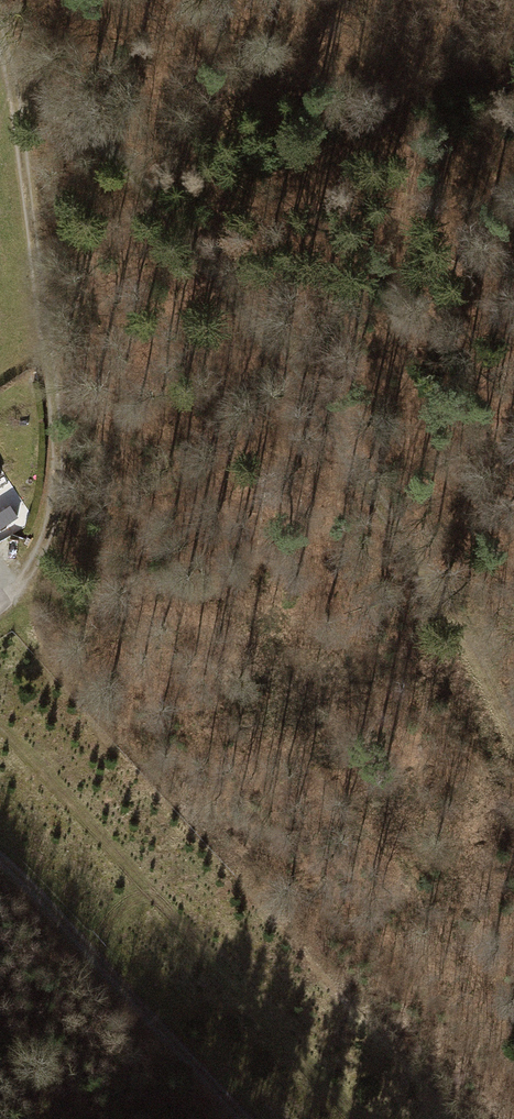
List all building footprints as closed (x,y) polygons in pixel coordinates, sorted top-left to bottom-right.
[(13,578),(1,554),(0,554),(0,584),(13,578)]
